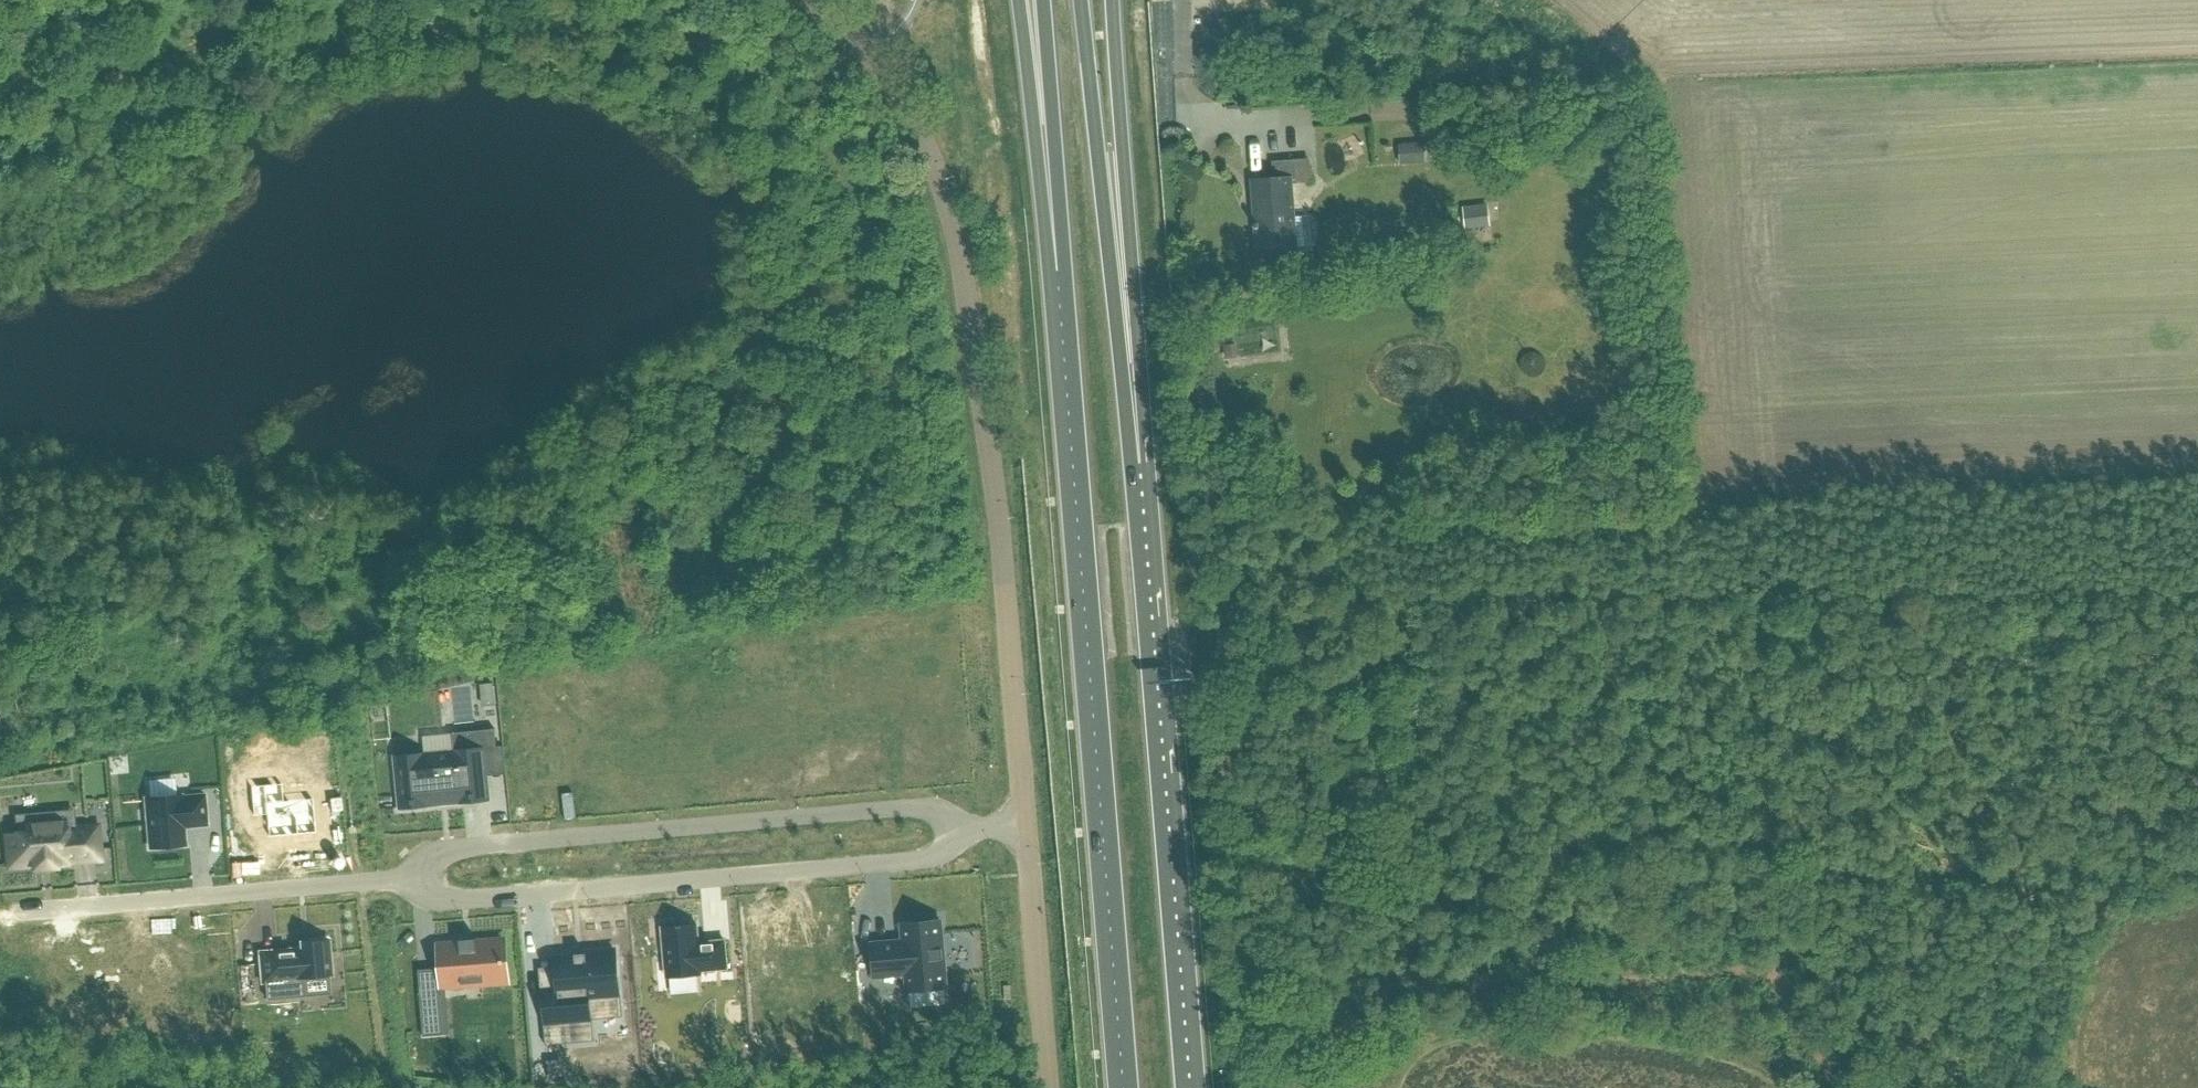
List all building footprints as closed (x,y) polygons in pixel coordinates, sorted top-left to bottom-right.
[(1423,144),(1399,145),(1400,163),(1424,162),(1423,144)] [(1274,180),(1253,182),(1255,204),(1258,204),(1259,216),(1256,216),(1258,249),(1275,248),(1276,258),(1277,269),(1297,267),(1296,258),(1295,247),(1313,246),(1311,215),(1293,216),(1291,184),(1311,183),(1309,161),(1273,164),(1274,180)] [(1465,228),(1490,226),(1488,206),(1462,208),(1465,228)] [(425,753),(395,756),(400,809),(430,806),(430,802),(459,799),(459,803),(490,800),(485,750),(497,748),(496,729),(452,733),(454,751),(455,755),(426,758),(425,753)] [(282,783),(250,786),(252,817),(266,815),(268,838),(270,838),(269,837),(314,833),(314,834),(316,834),(313,797),(311,798),(310,798),(308,782),(282,784),(282,783)] [(180,796),(145,798),(149,848),(184,845),(183,825),(190,825),(190,826),(206,825),(204,796),(180,798),(180,796)] [(27,834),(8,836),(10,866),(34,864),(34,867),(64,864),(64,861),(98,858),(95,828),(64,831),(63,816),(26,819),(27,834)] [(903,940),(872,943),(875,977),(906,974),(907,990),(947,987),(941,921),(902,924),(903,940)] [(678,926),(662,928),(666,978),(702,974),(701,971),(728,969),(725,940),(699,942),(697,924),(682,926),(682,925),(678,926)] [(292,950),(260,953),(262,982),(265,982),(267,1000),(304,996),(302,979),(331,976),(327,939),(300,942),(301,948),(292,949),(292,950)] [(460,944),(440,946),(444,987),(464,985),(483,984),(507,982),(508,982),(506,961),(505,961),(503,940),(477,943),(477,939),(475,939),(475,941),(462,942),(462,940),(460,940),(460,944)] [(546,1023),(544,1023),(546,1045),(595,1041),(594,1039),(593,1039),(594,1040),(580,1041),(578,1022),(593,1021),(593,1020),(591,1020),(589,995),(619,992),(615,949),(588,952),(588,956),(587,956),(586,953),(585,953),(585,956),(577,957),(576,954),(575,954),(575,957),(556,959),(558,989),(543,990),(546,1023)] [(439,991),(420,993),(424,1036),(443,1035),(439,991)] [(562,1077),(562,1076),(560,1059),(547,1061),(549,1076),(549,1078),(562,1077)]
